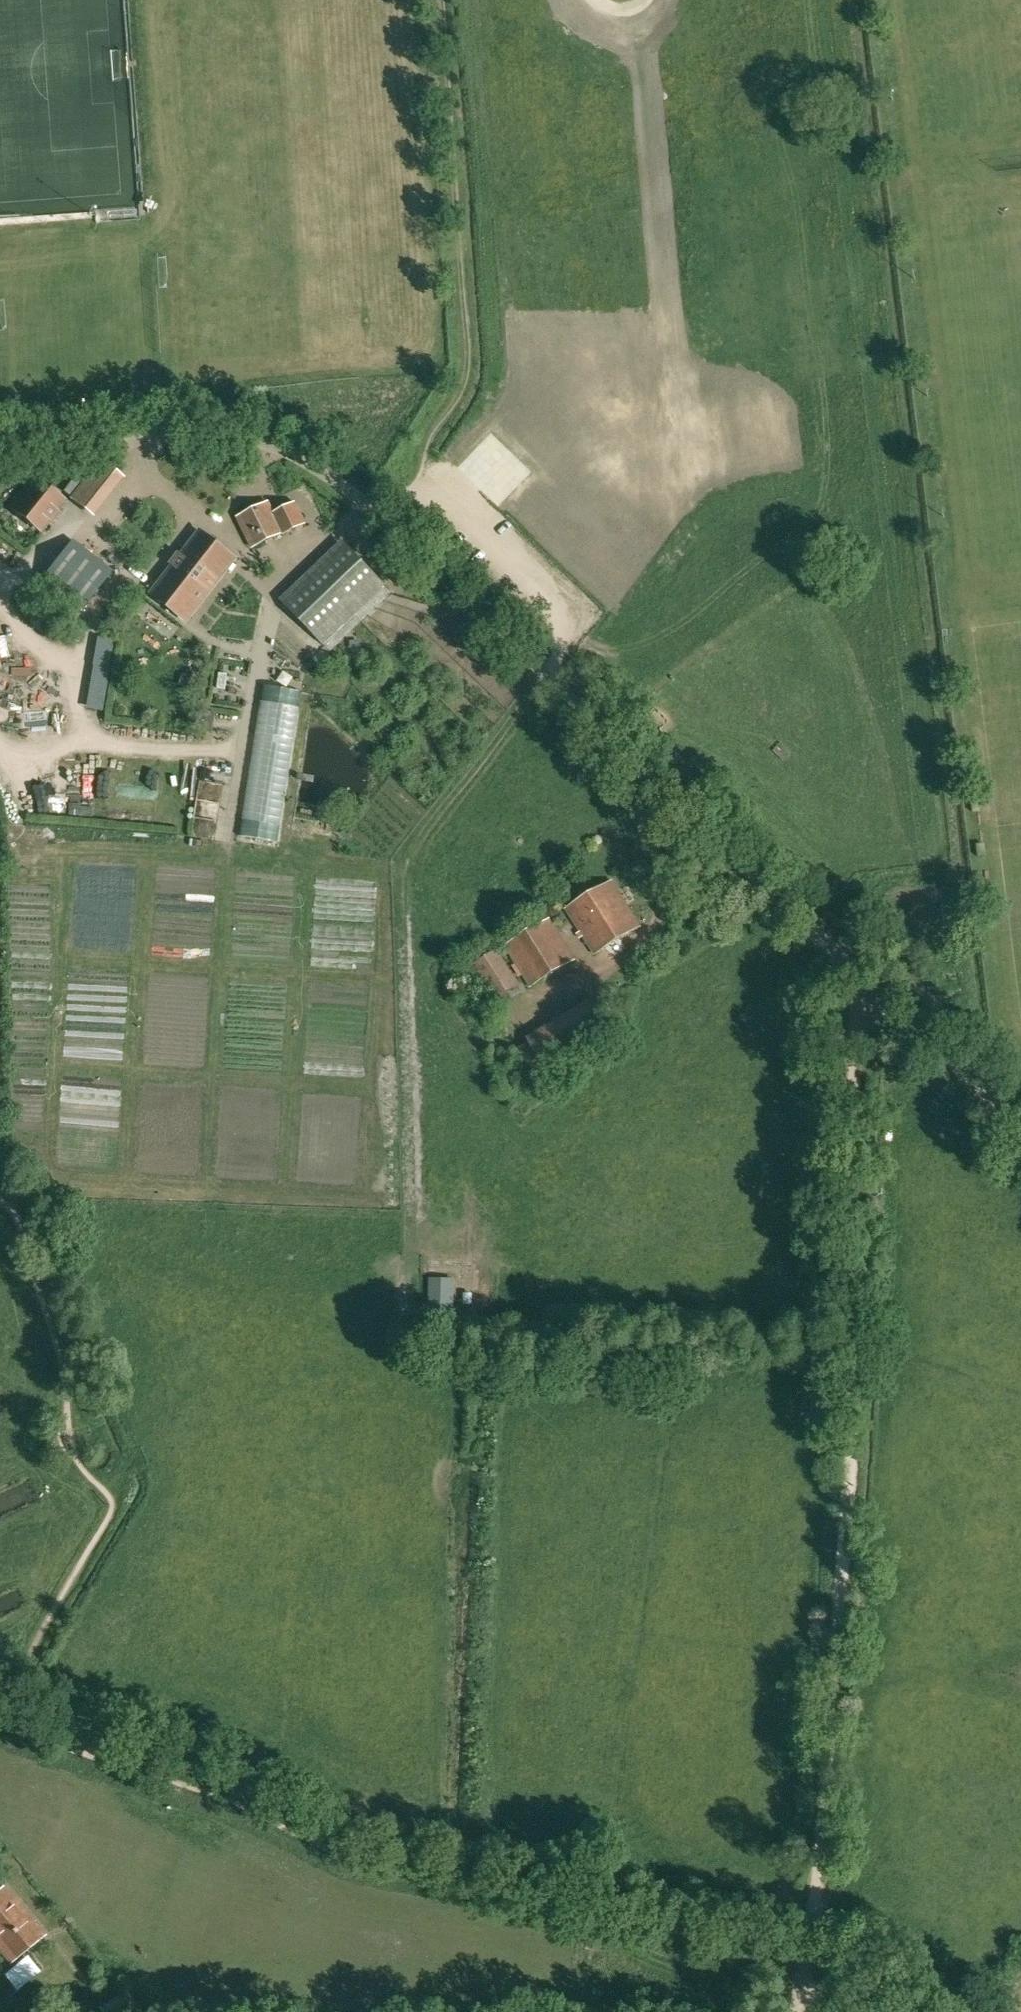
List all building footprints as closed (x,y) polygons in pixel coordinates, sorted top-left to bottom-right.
[(58,513),(56,511),(64,501),(34,478),(11,508),(41,531),(49,520),(52,522),(58,513)] [(295,502),(273,513),(268,502),(238,517),(253,547),(283,532),(284,534),(306,524),(295,502)] [(180,553),(171,564),(173,566),(152,593),(187,620),(235,558),(200,531),(182,555),(180,553)] [(81,608),(111,571),(73,541),(44,579),(81,608)] [(384,586),(348,548),(287,606),(323,644),(384,586)] [(258,710),(237,838),(276,843),(295,715),(298,690),(262,685),(258,710)] [(611,880),(566,909),(581,931),(577,933),(580,937),(583,935),(595,953),(639,925),(611,880)] [(547,919),(506,944),(532,986),(573,960),(547,919)] [(472,964),(494,1000),(519,985),(497,949),(472,964)] [(4,1887),(0,1890),(0,1950),(10,1963),(44,1936),(4,1887)]
